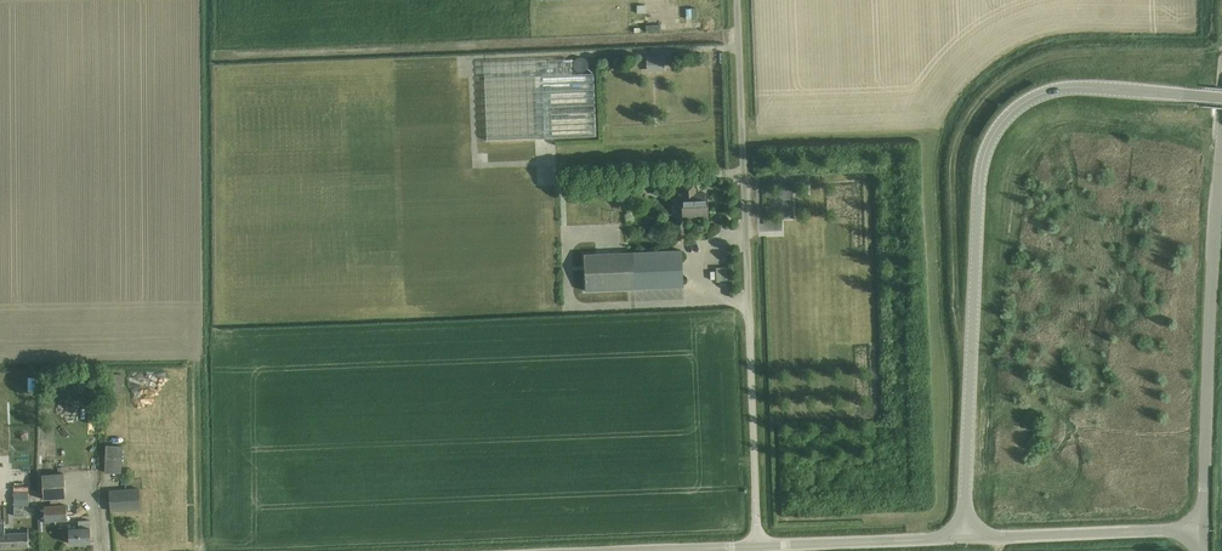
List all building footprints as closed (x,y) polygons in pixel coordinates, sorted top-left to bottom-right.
[(679,0),(647,0),(647,8),(655,7),(655,15),(680,15),(679,0)] [(663,57),(647,58),(647,68),(664,68),(663,57)] [(576,70),(578,72),(580,72),(583,72),(585,71),(587,69),(588,67),(588,64),(588,62),(586,59),(584,58),(580,58),(577,58),(576,59),(574,61),(574,63),(573,66),(574,69),(576,70)] [(572,59),(484,63),(487,141),(596,136),(594,75),(573,76),(572,59)] [(1192,94),(1192,86),(1180,85),(1179,93),(1192,94)] [(708,217),(706,193),(695,194),(694,184),(683,185),(684,194),(679,194),(679,201),(683,201),(683,219),(708,217)] [(586,291),(671,287),(683,287),(682,250),(585,254),(586,291)] [(121,473),(122,446),(107,445),(106,472),(121,473)] [(67,497),(65,472),(42,474),(45,499),(67,497)] [(140,509),(140,497),(139,487),(110,490),(112,511),(140,509)] [(14,505),(28,505),(28,491),(13,492),(14,505)] [(66,504),(37,506),(40,531),(45,530),(44,520),(68,518),(66,504)] [(91,543),(90,531),(90,519),(79,520),(79,528),(70,528),(70,544),(91,543)] [(29,534),(28,528),(14,529),(15,533),(5,533),(5,521),(0,521),(0,547),(29,546),(29,534)]
